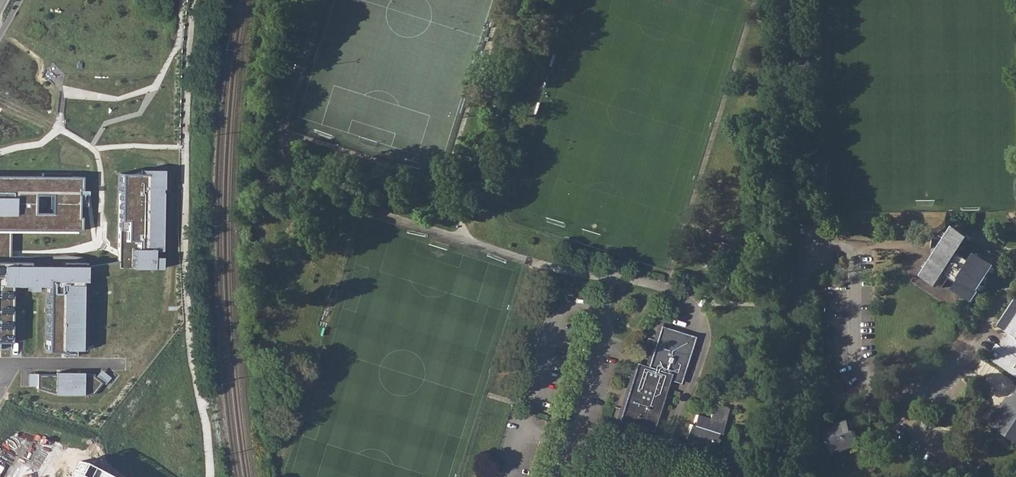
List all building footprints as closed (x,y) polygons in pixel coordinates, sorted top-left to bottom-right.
[(142,174),(120,173),(119,268),(161,269),(161,257),(152,257),(152,251),(161,251),(160,190),(162,190),(162,170),(142,170),(142,174)] [(11,343),(11,286),(26,286),(26,291),(36,291),(36,286),(47,286),(46,352),(62,352),(62,350),(84,350),(85,284),(80,284),(81,281),(85,282),(84,267),(83,257),(67,255),(41,256),(11,256),(11,231),(81,231),(81,218),(79,218),(79,190),(82,190),(82,176),(71,176),(71,173),(42,173),(42,176),(0,176),(0,343),(11,343)] [(731,198),(743,202),(746,195),(734,190),(731,198)] [(743,202),(738,214),(745,216),(750,205),(743,202)] [(735,222),(738,214),(726,209),(723,218),(735,222)] [(957,229),(924,278),(942,290),(950,277),(961,285),(957,292),(975,305),(1004,261),(986,249),(982,253),(971,246),(975,241),(957,229)] [(715,238),(727,242),(730,235),(718,230),(715,238)] [(727,242),(723,253),(730,256),(734,245),(727,242)] [(708,256),(719,261),(723,253),(711,249),(708,256)] [(719,261),(715,271),(723,274),(727,264),(719,261)] [(713,278),(715,271),(704,267),(701,274),(713,278)] [(989,359),(1015,376),(1015,303),(999,328),(1010,335),(1003,347),(999,345),(989,359)] [(634,367),(617,420),(651,430),(668,378),(680,381),(693,339),(659,328),(645,370),(634,367)] [(101,370),(95,377),(102,383),(105,384),(111,378),(101,370)] [(37,374),(37,373),(28,373),(28,386),(37,386),(37,374)] [(55,374),(37,374),(37,386),(37,388),(59,395),(93,395),(102,383),(95,377),(92,374),(82,374),(55,374)] [(1015,399),(1007,401),(1005,403),(1005,407),(992,426),(1004,434),(1005,438),(1015,446),(1015,445),(1015,397),(1015,399)] [(712,404),(709,414),(725,419),(728,409),(712,404)] [(723,424),(707,419),(695,415),(692,426),(689,425),(684,440),(701,445),(706,445),(705,449),(711,451),(713,444),(716,445),(718,439),(715,438),(716,434),(720,434),(723,424)] [(834,429),(826,432),(832,454),(841,451),(842,453),(860,447),(856,432),(853,433),(849,421),(837,425),(839,432),(836,433),(834,429)] [(74,468),(69,476),(90,476),(74,468)]
